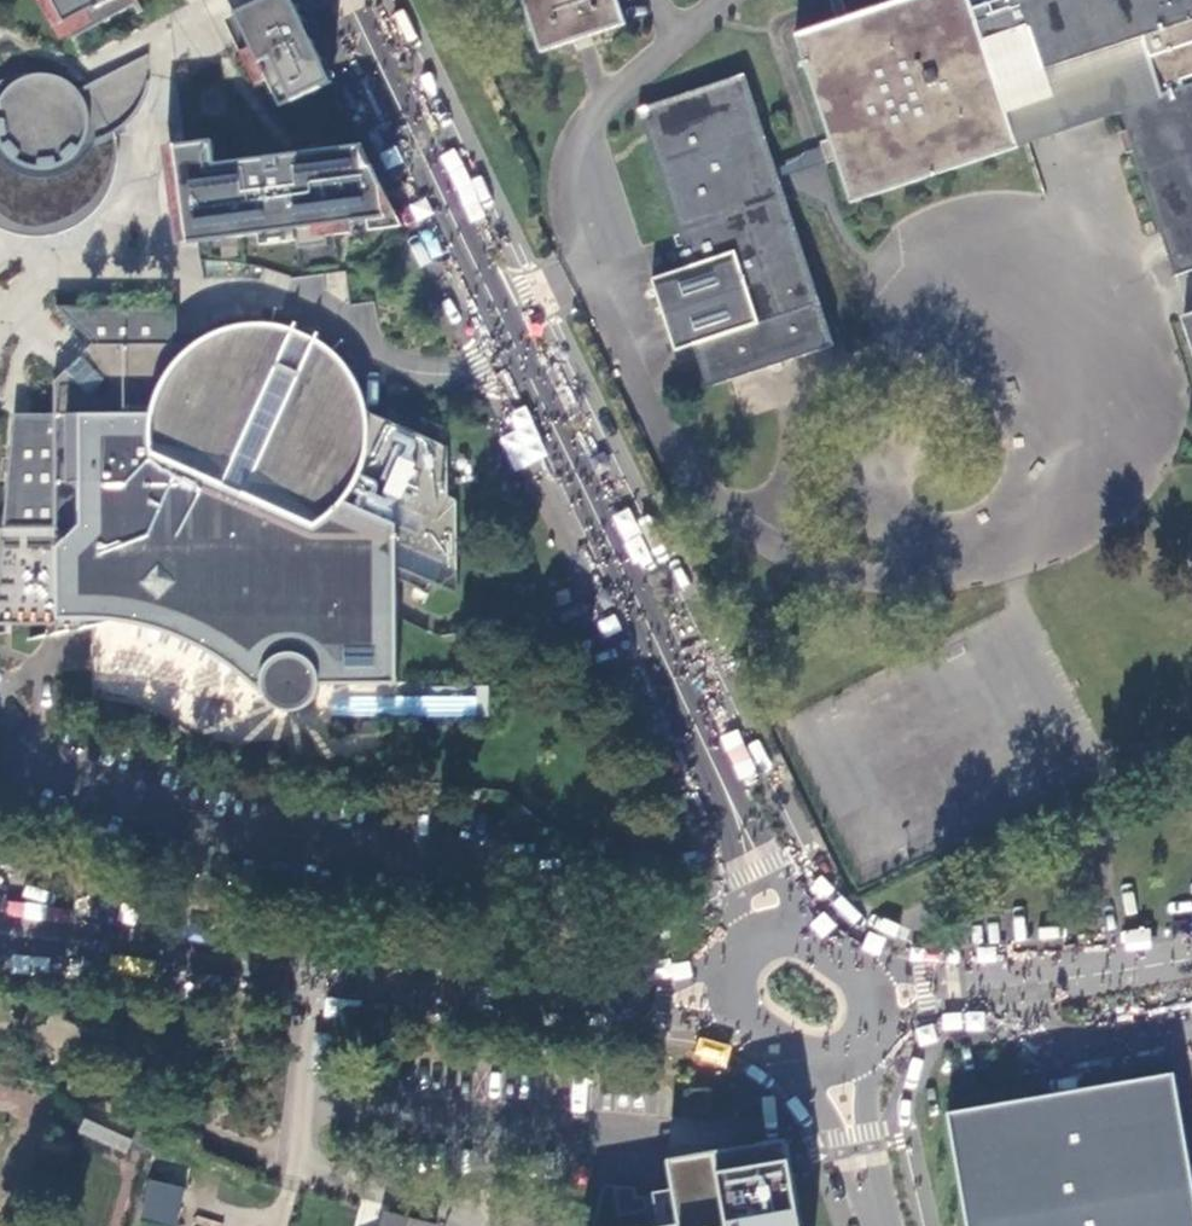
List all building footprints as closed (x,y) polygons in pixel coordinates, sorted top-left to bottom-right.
[(76,40),(143,4),(141,0),(54,0),(76,40)] [(296,0),(268,0),(237,15),(253,43),(241,49),(252,71),(264,65),(285,109),(336,83),(296,0)] [(539,51),(624,23),(616,0),(523,0),(539,51)] [(1023,8),(975,23),(970,8),(968,1),(967,0),(896,0),(795,33),(832,146),(835,156),(850,201),(1016,145),(1001,100),(982,42),(1030,26),(1044,68),(1142,37),(1161,93),(1120,106),(1121,111),(1177,274),(1191,269),(1191,0),(1020,0),(1023,8)] [(968,1),(970,8),(997,0),(971,0),(968,1)] [(970,8),(975,23),(1023,8),(1020,0),(997,0),(970,8)] [(1050,85),(1001,100),(1016,145),(1121,111),(1120,106),(1161,93),(1142,37),(1044,68),(1050,85)] [(12,235),(29,238),(44,238),(57,236),(71,231),(86,222),(98,211),(107,198),(113,184),(116,172),(117,160),(117,148),(114,136),(124,128),(136,116),(144,104),(149,89),(151,72),(149,56),(89,86),(81,76),(71,67),(61,65),(57,77),(42,75),(26,78),(25,75),(13,78),(2,82),(0,84),(0,230),(12,235)] [(772,167),(741,75),(637,111),(686,267),(651,279),(674,349),(692,344),(707,386),(833,346),(776,177),(772,167)] [(214,141),(164,148),(178,247),(199,244),(203,262),(263,269),(291,278),(292,280),(307,278),(335,274),(346,273),(351,307),(363,306),(374,304),(380,333),(406,333),(393,232),(403,228),(364,146),(217,165),(214,141)] [(776,177),(835,156),(832,146),(772,167),(776,177)] [(5,627),(10,627),(49,627),(57,627),(57,636),(84,631),(84,620),(94,620),(94,629),(116,625),(117,621),(133,623),(148,626),(163,631),(178,637),(197,646),(215,656),(233,669),(248,683),(257,692),(266,700),(276,708),(283,712),(291,713),(299,712),(307,708),(312,704),(315,698),(318,692),(319,686),(395,686),(396,618),(396,580),(390,577),(395,565),(437,584),(457,593),(458,502),(448,498),(448,450),(367,414),(364,401),(359,388),(353,376),(344,365),(333,352),(321,342),(306,334),(291,328),(258,324),(242,325),(226,328),(211,335),(197,346),(179,346),(179,307),(57,308),(94,345),(55,384),(56,385),(56,416),(15,415),(0,584),(0,627),(5,627)] [(564,902),(565,878),(551,877),(550,888),(550,902),(564,902)] [(1160,1075),(946,1114),(966,1225),(1188,1225),(1160,1075)] [(712,1092),(691,1091),(690,1111),(711,1112),(712,1092)] [(124,1151),(134,1126),(89,1107),(78,1131),(124,1151)] [(676,1156),(687,1225),(808,1225),(788,1136),(676,1156)] [(140,1218),(176,1225),(183,1185),(147,1179),(140,1218)] [(383,1218),(381,1225),(429,1225),(386,1214),(383,1218)]
